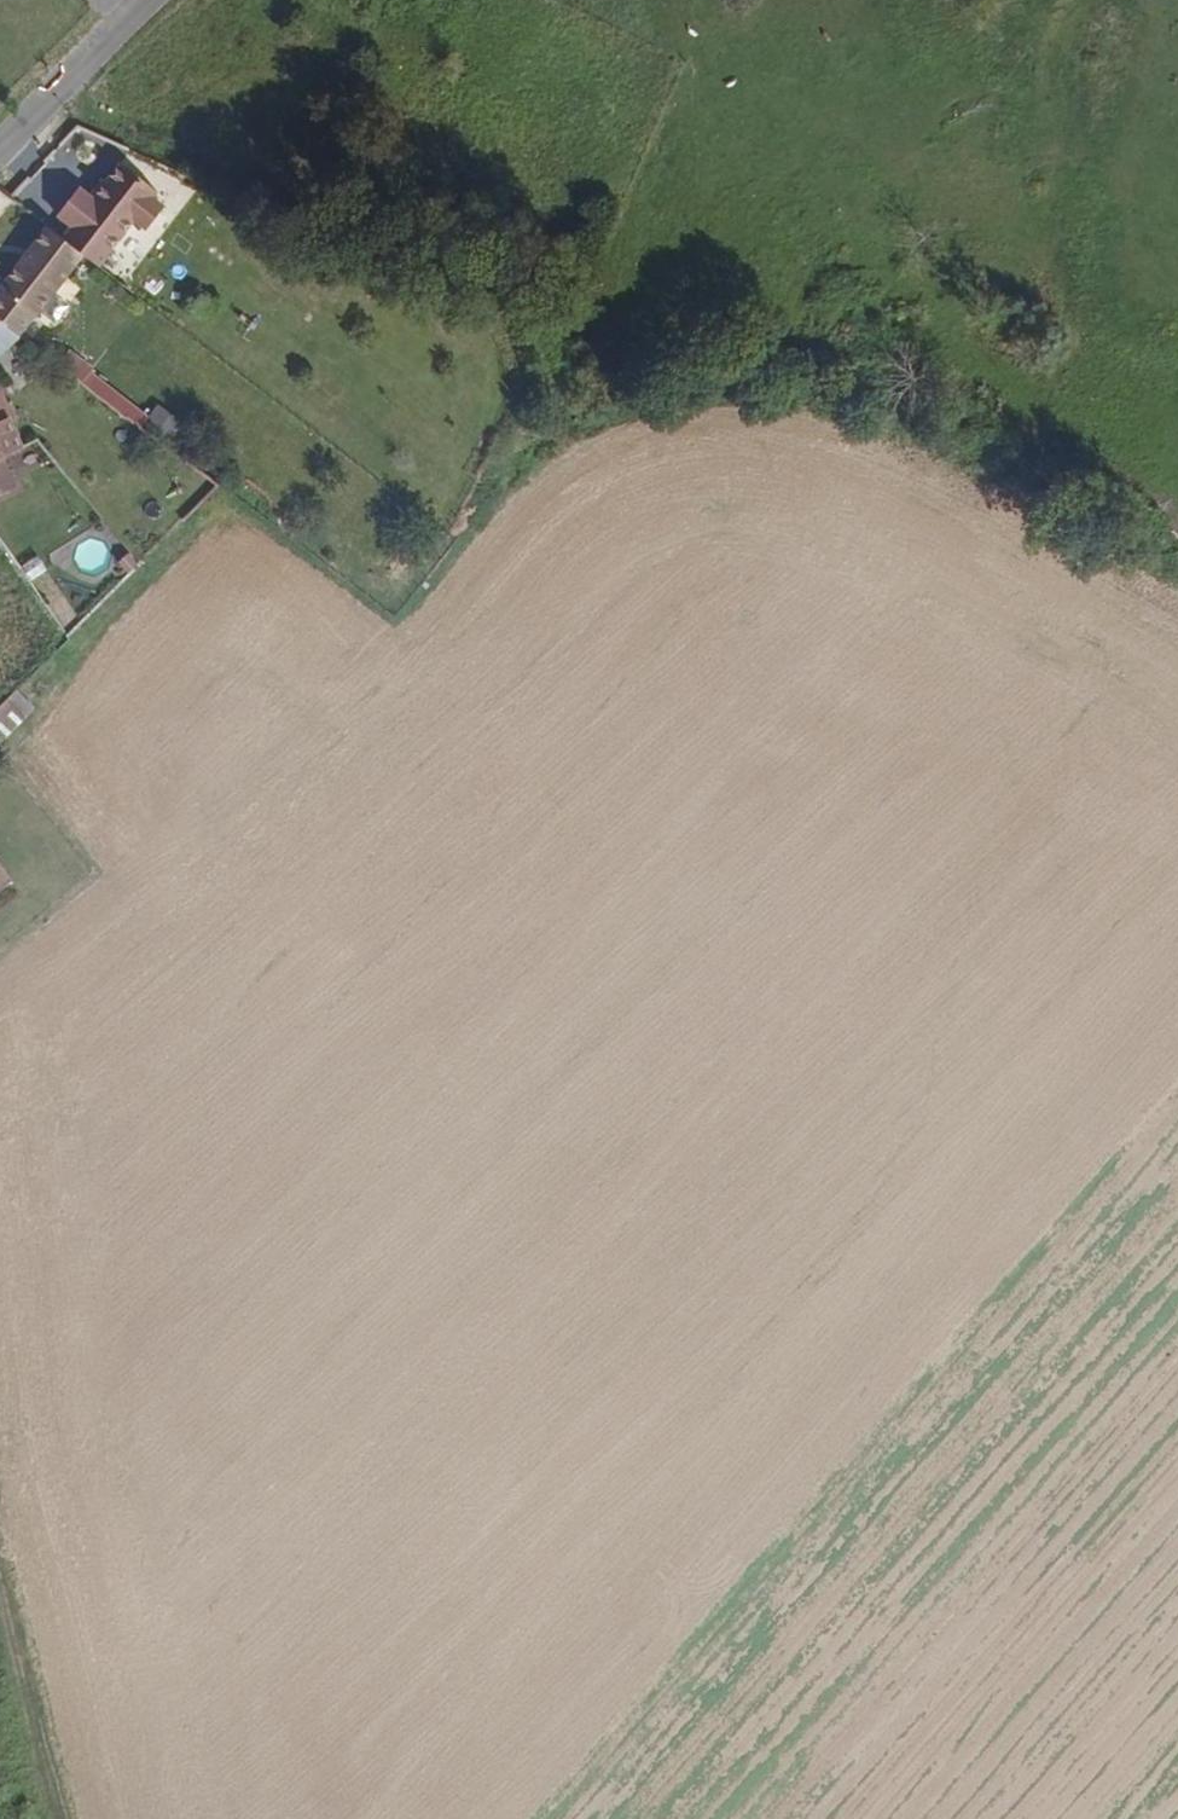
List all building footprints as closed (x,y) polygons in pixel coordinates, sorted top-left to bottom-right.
[(180,236),(190,223),(189,214),(182,208),(187,202),(151,174),(124,210),(108,199),(87,227),(102,238),(100,240),(108,246),(137,268),(165,232),(171,236),(180,236)] [(37,314),(86,248),(50,221),(1,287),(37,314)] [(137,268),(108,246),(99,258),(128,280),(137,268)] [(3,319),(0,322),(0,325),(28,345),(33,341),(3,319)] [(70,351),(61,362),(156,436),(167,421),(173,426),(178,419),(164,408),(156,419),(70,351)] [(0,388),(0,408),(6,405),(14,402),(8,388),(1,390),(0,388)] [(0,437),(18,429),(6,405),(0,408),(0,470),(13,465),(0,437)] [(13,881),(0,865),(0,891),(13,881)]
